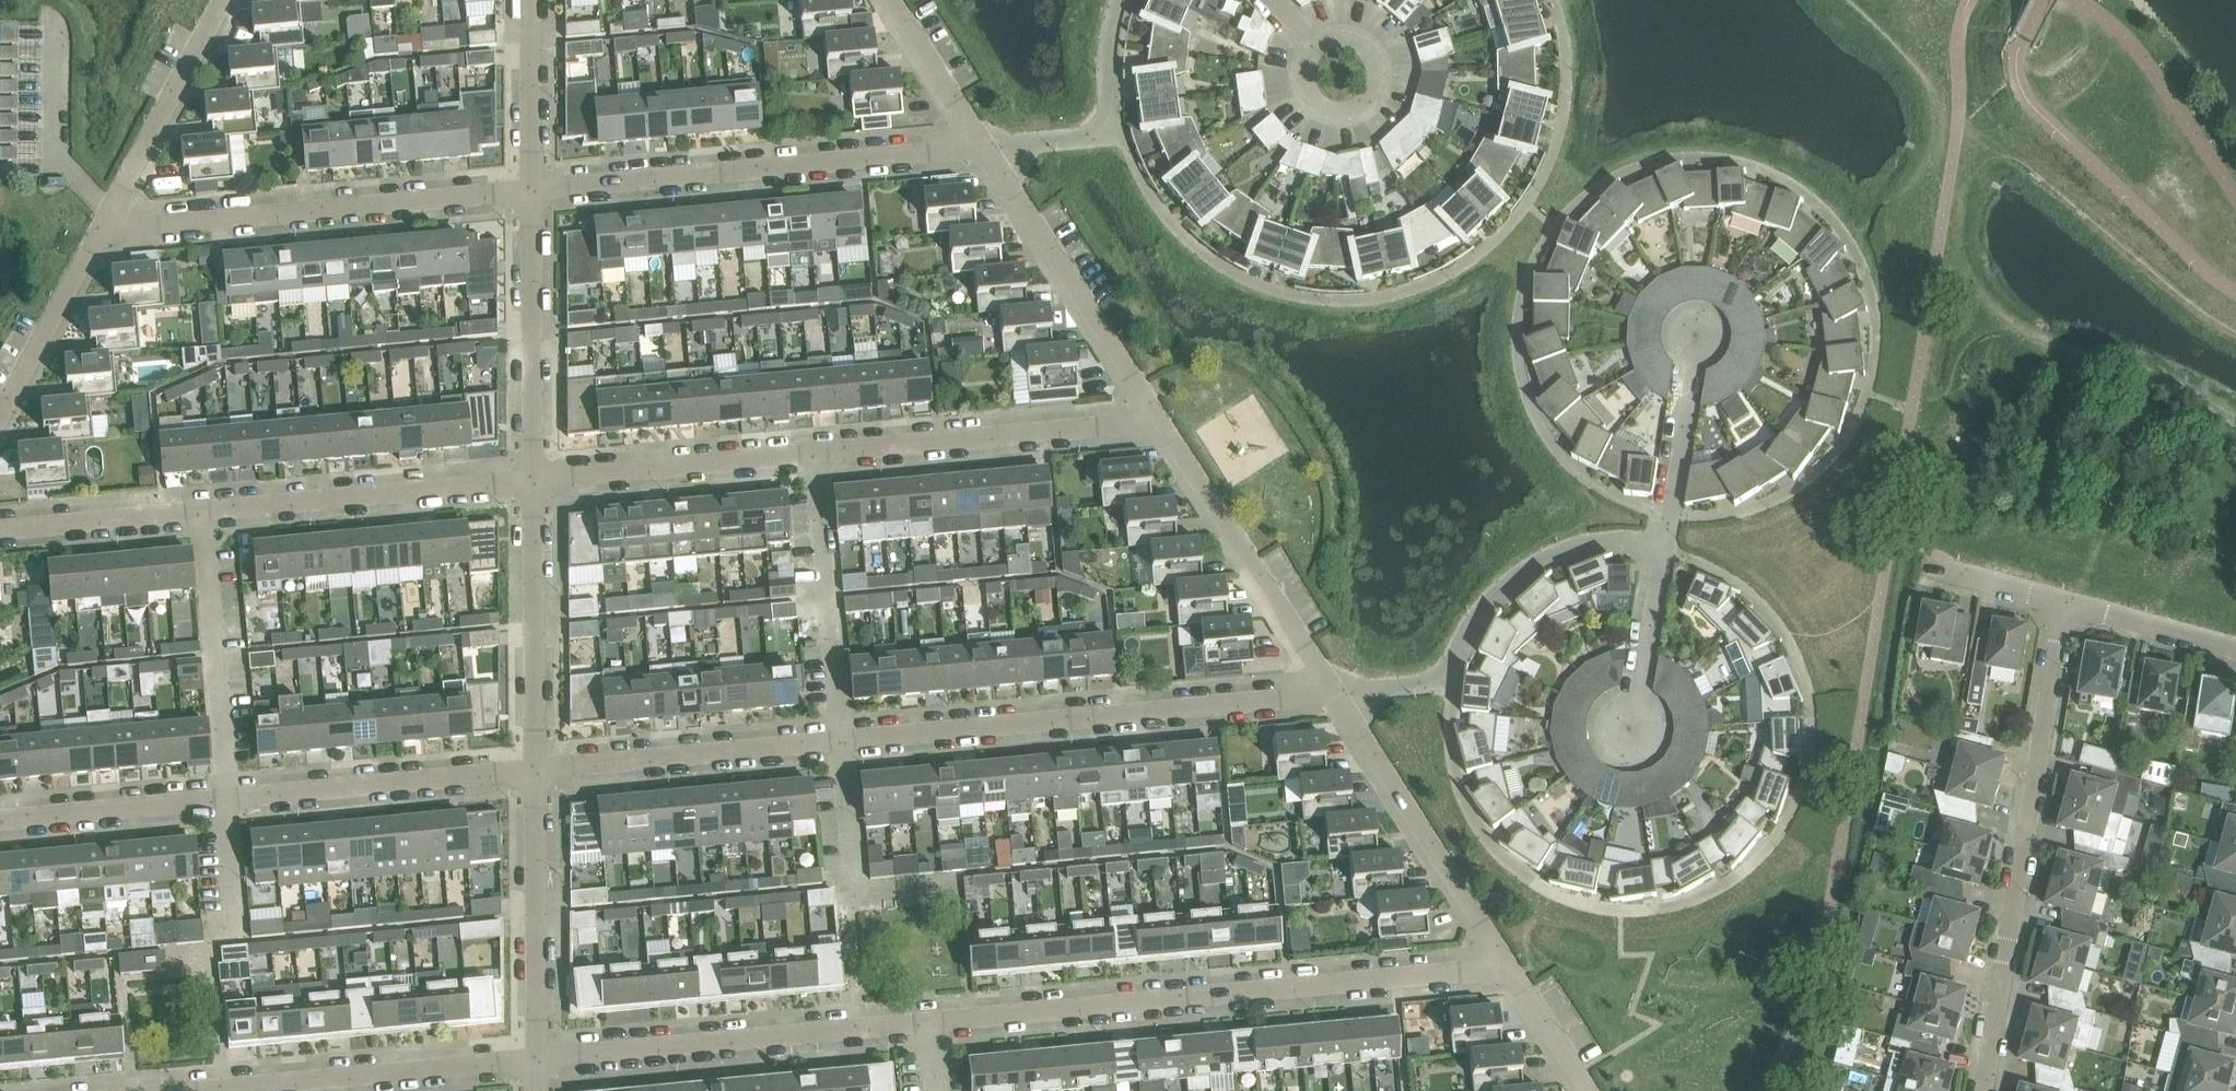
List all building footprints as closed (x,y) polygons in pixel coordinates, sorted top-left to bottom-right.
[(284,5),(251,8),(251,9),(327,1),(327,0),(283,0),(284,5)] [(394,0),(370,0),(370,10),(395,8),(394,0)] [(803,40),(873,33),(852,35),(849,0),(799,0),(803,40)] [(1147,49),(1187,54),(1190,35),(1180,28),(1189,9),(1169,0),(1150,0),(1141,20),(1153,25),(1150,48),(1147,48),(1147,49)] [(1189,9),(1192,0),(1169,0),(1189,9)] [(1376,4),(1383,8),(1394,16),(1408,0),(1378,0),(1377,1),(1376,4)] [(1404,25),(1421,6),(1415,0),(1408,0),(1394,16),(1404,25)] [(1540,15),(1540,14),(1538,15),(1533,0),(1478,0),(1483,8),(1495,7),(1501,27),(1540,15)] [(327,1),(251,9),(254,35),(259,34),(260,49),(228,52),(228,53),(304,46),(300,5),(328,2),(327,1)] [(717,7),(695,8),(696,26),(718,32),(717,7)] [(1274,31),(1255,11),(1250,21),(1242,17),(1237,30),(1269,44),(1274,31)] [(1496,72),(1537,71),(1537,70),(1534,70),(1534,47),(1546,43),(1538,16),(1540,16),(1540,15),(1501,27),(1507,47),(1496,52),(1496,72)] [(685,18),(671,20),(672,28),(686,27),(685,18)] [(353,21),(350,25),(351,39),(370,37),(368,20),(353,21)] [(672,28),(671,20),(657,21),(657,30),(672,28)] [(566,38),(601,35),(600,22),(566,25),(566,24),(565,24),(566,38)] [(638,23),(624,24),(624,33),(639,31),(638,23)] [(624,33),(624,24),(609,25),(610,34),(624,33)] [(17,32),(1,25),(0,43),(18,44),(18,32),(17,32)] [(1413,39),(1417,52),(1450,42),(1446,29),(1413,39)] [(1264,56),(1269,44),(1237,30),(1245,33),(1239,46),(1264,56)] [(496,45),(495,31),(495,32),(468,34),(469,47),(496,45)] [(695,43),(694,33),(680,34),(681,44),(695,43)] [(824,39),(828,80),(899,73),(899,72),(877,74),(873,33),(803,40),(803,41),(824,39)] [(667,45),(681,44),(680,34),(666,35),(667,45)] [(658,36),(635,38),(636,48),(659,46),(658,36)] [(375,56),(399,54),(398,45),(397,37),(374,40),(375,56)] [(621,40),(614,40),(615,54),(637,52),(636,48),(635,38),(621,40)] [(712,48),(726,51),(729,41),(715,38),(712,48)] [(373,39),(362,40),(363,48),(366,51),(374,50),(373,39)] [(459,40),(445,41),(446,50),(460,48),(459,40)] [(445,41),(422,43),(422,52),(446,50),(445,41)] [(603,55),(602,41),(593,42),(595,56),(603,55)] [(742,45),(729,41),(726,51),(740,55),(742,45)] [(595,56),(593,42),(565,45),(565,59),(595,56)] [(1450,42),(1417,52),(1420,65),(1421,74),(1448,73),(1447,57),(1454,55),(1450,42)] [(412,44),(398,45),(399,54),(413,53),(412,44)] [(304,46),(228,53),(230,79),(235,79),(237,94),(204,97),(204,98),(281,90),(277,49),(304,47),(304,46)] [(0,48),(0,60),(18,60),(18,48),(0,48)] [(1135,103),(1135,104),(1176,98),(1173,77),(1185,74),(1187,54),(1147,49),(1147,50),(1150,50),(1146,73),(1134,75),(1137,103),(1135,103)] [(495,52),(466,54),(467,68),(495,66),(495,52)] [(448,56),(434,57),(435,67),(449,66),(457,65),(456,55),(448,56)] [(435,67),(434,57),(420,59),(421,69),(435,67)] [(405,70),(404,60),(389,62),(390,71),(405,70)] [(375,63),(368,66),(369,75),(391,73),(390,71),(389,62),(375,63)] [(0,65),(0,77),(18,77),(18,65),(0,65)] [(368,66),(346,74),(350,84),(369,82),(369,75),(368,66)] [(1502,117),(1542,128),(1543,127),(1540,126),(1547,99),(1535,96),(1535,72),(1537,72),(1537,71),(1496,72),(1497,92),(1508,97),(1502,117)] [(854,120),(861,119),(862,132),(891,129),(890,116),(903,115),(899,73),(828,80),(850,78),(854,120)] [(1261,73),(1257,74),(1235,76),(1237,90),(1263,86),(1261,73)] [(1441,101),(1448,73),(1421,74),(1415,94),(1441,101)] [(337,89),(350,84),(346,74),(335,79),(333,79),(337,89)] [(324,87),(320,77),(306,83),(310,93),(324,87)] [(755,80),(729,82),(734,131),(759,129),(756,97),(755,80)] [(601,144),(595,81),(594,81),(594,84),(566,87),(566,138),(562,138),(562,140),(582,138),(582,146),(601,144)] [(18,94),(18,82),(0,82),(0,94),(18,94)] [(707,84),(708,95),(712,133),(734,131),(729,82),(707,84)] [(1266,108),(1263,86),(1237,90),(1241,119),(1264,109),(1266,108)] [(281,90),(204,98),(207,124),(212,123),(213,138),(181,141),(181,142),(257,135),(253,94),(275,92),(281,91),(281,90)] [(281,91),(275,92),(276,102),(289,101),(288,90),(281,91)] [(496,91),(460,94),(466,156),(483,155),(483,153),(481,154),(481,147),(499,145),(499,144),(496,144),(496,91)] [(444,159),(466,156),(460,94),(459,94),(460,104),(439,106),(444,159)] [(1415,94),(1409,115),(1437,131),(1445,102),(1441,101),(1415,94)] [(708,95),(686,97),(689,135),(712,133),(708,95)] [(686,97),(664,99),(667,137),(689,135),(686,97)] [(18,111),(18,99),(0,98),(0,110),(18,111)] [(1161,153),(1161,154),(1199,138),(1191,120),(1179,119),(1176,98),(1135,104),(1136,105),(1138,105),(1141,132),(1154,131),(1164,152),(1161,153)] [(667,137),(664,99),(641,101),(645,140),(667,137)] [(641,101),(619,103),(623,142),(645,140),(641,101)] [(598,105),(597,105),(601,144),(623,142),(619,103),(598,105)] [(417,108),(418,122),(422,161),(444,159),(439,106),(417,108)] [(394,110),(372,112),(377,165),(399,163),(396,124),(394,110)] [(355,167),(377,165),(372,112),(350,114),(351,129),(355,167)] [(17,127),(18,115),(0,115),(0,127),(17,127)] [(1260,142),(1281,125),(1272,115),(1268,118),(1251,132),(1260,142)] [(1409,115),(1394,130),(1415,152),(1437,131),(1409,115)] [(290,117),(293,143),(304,142),(307,171),(333,169),(329,131),(328,120),(303,123),(302,116),(290,117)] [(1542,129),(1542,128),(1502,117),(1497,138),(1485,137),(1475,154),(1511,174),(1509,172),(1521,152),(1533,155),(1540,128),(1542,129)] [(399,163),(422,161),(418,122),(396,124),(399,163)] [(1295,142),(1289,136),(1281,125),(1260,142),(1269,152),(1277,145),(1287,153),(1295,142)] [(351,129),(329,131),(333,169),(355,167),(351,129)] [(1381,149),(1393,172),(1415,152),(1394,130),(1378,145),(1381,149)] [(17,144),(17,132),(0,132),(0,144),(17,144)] [(291,132),(280,133),(281,148),(292,147),(291,132)] [(257,135),(181,142),(183,168),(188,168),(190,184),(234,180),(230,138),(257,135)] [(1180,207),(1212,181),(1199,165),(1207,156),(1199,138),(1161,154),(1162,155),(1164,154),(1174,175),(1164,183),(1182,205),(1180,207)] [(1295,142),(1287,153),(1279,165),(1307,175),(1316,150),(1295,142)] [(17,161),(17,149),(0,148),(0,160),(17,161)] [(1371,149),(1358,152),(1364,179),(1366,186),(1379,184),(1372,154),(1371,149)] [(1328,154),(1316,150),(1307,175),(1320,179),(1321,175),(1335,176),(1336,157),(1328,154)] [(1349,182),(1364,179),(1358,152),(1336,157),(1335,176),(1348,177),(1349,182)] [(1510,175),(1511,174),(1475,154),(1465,171),(1472,181),(1457,195),(1485,225),(1486,224),(1484,223),(1505,203),(1496,194),(1508,174),(1510,175)] [(1683,164),(1657,176),(1672,208),(1685,202),(1685,210),(1721,208),(1719,173),(1685,174),(1681,166),(1683,166),(1683,164)] [(15,177),(17,177),(17,165),(0,165),(0,183),(15,177)] [(1747,171),(1719,173),(1721,208),(1735,207),(1732,214),(1766,225),(1777,192),(1745,181),(1745,172),(1747,172),(1747,171)] [(972,188),(959,189),(958,176),(930,178),(931,192),(923,192),(927,235),(998,228),(998,227),(976,229),(972,188)] [(1621,182),(1601,202),(1626,226),(1636,216),(1639,223),(1672,208),(1657,176),(1626,190),(1620,184),(1621,183),(1621,182)] [(1226,197),(1212,181),(1180,207),(1181,208),(1183,207),(1201,228),(1211,220),(1230,233),(1228,236),(1229,236),(1252,203),(1236,192),(1226,197)] [(1804,201),(1777,192),(1766,225),(1780,230),(1775,235),(1802,258),(1825,232),(1799,210),(1802,202),(1804,202),(1804,201)] [(1485,226),(1485,225),(1457,195),(1442,210),(1432,203),(1415,212),(1434,248),(1435,248),(1433,245),(1454,234),(1463,243),(1483,224),(1485,226)] [(857,199),(832,201),(836,250),(862,247),(858,211),(857,199)] [(832,201),(808,203),(812,242),(835,240),(836,250),(832,201)] [(1569,221),(1558,247),(1591,260),(1596,247),(1601,252),(1626,226),(1601,202),(1578,226),(1569,223),(1570,221),(1569,221)] [(785,205),(789,254),(813,252),(812,242),(808,203),(785,205)] [(1272,271),(1273,272),(1287,233),(1267,226),(1269,214),(1252,203),(1229,236),(1230,237),(1232,234),(1251,248),(1247,260),(1273,269),(1272,271)] [(785,205),(761,208),(765,246),(766,257),(789,254),(785,205)] [(765,246),(761,208),(738,210),(741,248),(765,246)] [(738,210),(714,212),(718,251),(741,248),(738,210)] [(718,251),(714,212),(691,214),(694,253),(695,253),(718,251)] [(1433,249),(1434,248),(1415,212),(1397,221),(1397,233),(1377,238),(1386,278),(1387,278),(1386,276),(1414,270),(1411,257),(1432,246),(1433,249)] [(691,214),(667,217),(671,255),(672,255),(673,268),(697,266),(695,253),(694,253),(691,214)] [(667,217),(644,219),(647,257),(671,255),(667,217)] [(647,257),(644,219),(620,221),(624,259),(647,257)] [(620,221),(597,223),(601,272),(602,272),(625,270),(624,259),(620,221)] [(601,272),(597,223),(579,225),(579,226),(581,226),(582,233),(563,234),(563,236),(567,235),(567,286),(601,283),(602,286),(601,272)] [(949,233),(953,274),(1023,267),(1002,269),(998,228),(927,235),(949,233)] [(1329,271),(1330,271),(1332,230),(1312,229),(1307,240),(1287,233),(1273,272),(1274,272),(1275,270),(1301,279),(1305,267),(1329,268),(1329,271)] [(1352,231),(1332,230),(1330,271),(1331,271),(1331,268),(1354,270),(1357,282),(1384,276),(1385,278),(1386,278),(1377,238),(1356,242),(1352,231)] [(1807,271),(1824,302),(1855,286),(1839,256),(1844,249),(1846,250),(1825,232),(1802,258),(1813,268),(1807,271)] [(480,234),(462,236),(468,298),(497,296),(497,242),(500,242),(500,240),(481,242),(480,234)] [(467,299),(468,298),(462,236),(438,238),(443,287),(466,285),(467,299)] [(438,238),(415,240),(419,289),(443,287),(438,238)] [(420,295),(419,289),(415,240),(391,243),(396,292),(396,297),(420,295)] [(391,243),(368,245),(371,283),(372,294),(396,292),(391,243)] [(344,247),(348,286),(371,283),(368,245),(344,247)] [(344,247),(321,249),(324,288),(348,286),(344,247)] [(1577,293),(1591,260),(1558,247),(1545,278),(1537,278),(1537,276),(1535,276),(1535,304),(1570,304),(1570,290),(1577,293)] [(210,249),(198,250),(199,267),(211,266),(210,249)] [(321,249),(297,251),(301,290),(324,288),(321,249)] [(297,251),(274,254),(277,292),(278,303),(279,309),(302,306),(301,290),(297,251)] [(274,254),(250,256),(255,305),(278,303),(277,292),(274,254)] [(218,308),(255,305),(250,256),(225,258),(227,280),(215,281),(218,308)] [(111,269),(113,292),(114,296),(119,295),(120,310),(93,313),(88,313),(88,314),(93,314),(164,307),(160,264),(117,268),(111,269)] [(893,267),(878,269),(879,277),(894,275),(893,267)] [(1027,308),(1023,267),(953,274),(953,275),(974,273),(978,314),(1049,307),(1048,306),(1027,308)] [(1741,269),(1738,274),(1739,279),(1744,282),(1749,281),(1752,276),(1751,271),(1746,267),(1741,269)] [(1687,277),(1688,268),(1683,268),(1665,275),(1668,283),(1687,277)] [(1709,268),(1688,268),(1687,277),(1708,277),(1709,268)] [(1708,277),(1727,284),(1730,276),(1709,268),(1708,277)] [(1653,296),(1668,283),(1665,275),(1659,278),(1647,289),(1653,296)] [(1742,297),(1748,290),(1734,277),(1730,276),(1727,284),(1742,297)] [(876,280),(878,297),(888,296),(886,279),(876,280)] [(871,285),(849,287),(850,301),(855,301),(873,299),(871,285)] [(1868,310),(1855,286),(1824,302),(1830,315),(1823,316),(1827,351),(1862,347),(1858,313),(1866,309),(1867,311),(1868,310)] [(840,288),(816,290),(817,294),(818,304),(841,302),(840,292),(840,288)] [(1653,296),(1647,289),(1640,296),(1634,309),(1642,312),(1653,296)] [(1742,297),(1753,314),(1761,310),(1753,295),(1748,290),(1742,297)] [(793,292),(769,294),(771,309),(794,307),(793,297),(793,292)] [(764,294),(746,296),(746,301),(747,311),(766,309),(764,294)] [(817,294),(807,295),(793,297),(794,307),(818,304),(817,294)] [(747,311),(746,301),(732,302),(733,312),(747,311)] [(714,304),(699,306),(700,315),(715,314),(714,304)] [(1524,339),(1534,365),(1567,353),(1562,340),(1570,340),(1570,304),(1535,304),(1534,338),(1526,341),(1525,339),(1524,339)] [(700,315),(699,306),(685,307),(686,317),(700,315)] [(69,358),(104,355),(141,351),(137,310),(164,308),(164,307),(93,314),(88,314),(90,337),(90,340),(92,340),(95,340),(97,355),(69,357),(64,358),(69,358)] [(864,307),(850,308),(850,318),(865,316),(864,307)] [(999,312),(1003,353),(1074,346),(1052,348),(1049,307),(978,314),(999,312)] [(666,309),(652,310),(653,320),(667,319),(666,309)] [(845,309),(828,311),(829,325),(847,323),(845,309)] [(883,318),(896,323),(900,314),(886,309),(883,318)] [(1637,332),(1642,312),(1634,309),(1629,319),(1628,331),(1637,332)] [(653,320),(652,310),(638,311),(639,321),(653,320)] [(1758,334),(1766,333),(1765,318),(1761,310),(1753,314),(1758,334)] [(567,328),(597,325),(596,311),(567,314),(567,328)] [(817,311),(803,312),(804,322),(818,321),(817,311)] [(615,323),(630,322),(629,312),(614,314),(615,323)] [(804,322),(803,312),(788,314),(789,324),(804,322)] [(913,319),(900,314),(896,323),(910,328),(913,319)] [(770,315),(756,317),(757,327),(771,325),(770,315)] [(216,317),(204,318),(204,331),(217,330),(216,317)] [(757,327),(756,317),(741,318),(742,328),(757,327)] [(724,330),(723,320),(709,321),(710,331),(724,330)] [(941,320),(931,321),(932,334),(942,333),(941,320)] [(468,323),(469,337),(497,335),(497,321),(468,323)] [(692,333),(710,331),(709,321),(691,323),(692,333)] [(469,337),(468,323),(459,324),(460,338),(469,337)] [(680,334),(679,324),(662,326),(662,336),(680,334)] [(384,326),(375,326),(376,336),(385,335),(384,326)] [(645,337),(662,336),(662,326),(644,327),(645,337)] [(632,329),(630,329),(632,345),(639,344),(638,328),(632,329)] [(434,341),(448,339),(447,329),(433,331),(434,341)] [(592,342),(598,342),(616,340),(615,330),(591,332),(592,342)] [(1637,332),(1628,331),(1627,345),(1630,355),(1638,352),(1637,332)] [(592,342),(591,332),(567,335),(567,350),(593,348),(592,342)] [(414,333),(400,334),(401,344),(415,342),(414,333)] [(1758,334),(1755,354),(1763,356),(1767,344),(1766,333),(1758,334)] [(385,335),(376,336),(377,346),(401,344),(400,334),(385,335)] [(376,336),(353,338),(354,348),(377,346),(376,336)] [(340,350),(354,348),(353,338),(339,340),(340,350)] [(962,342),(951,343),(953,358),(964,357),(983,355),(982,340),(962,342)] [(320,341),(306,343),(307,353),(321,351),(320,341)] [(307,353),(306,343),(292,344),(293,354),(307,353)] [(460,345),(461,355),(475,353),(474,343),(460,345)] [(446,356),(461,355),(460,345),(445,346),(446,356)] [(211,347),(207,350),(208,353),(213,357),(215,357),(219,354),(218,346),(211,347)] [(260,357),(274,356),(273,346),(259,347),(260,357)] [(1025,352),(1029,393),(1030,393),(1031,406),(1077,401),(1075,389),(1078,389),(1074,346),(1003,353),(1003,354),(1025,352)] [(259,347),(228,350),(229,360),(260,357),(259,347)] [(1866,375),(1862,347),(1827,351),(1829,365),(1822,363),(1813,398),(1847,407),(1856,374),(1864,373),(1865,375),(1866,375)] [(428,358),(427,348),(413,349),(414,359),(428,358)] [(413,349),(389,352),(390,364),(399,364),(399,361),(414,359),(413,349)] [(46,402),(104,397),(117,396),(113,355),(141,352),(141,351),(104,355),(69,358),(64,358),(66,381),(67,384),(68,384),(72,384),(73,399),(46,402),(41,402),(41,403),(46,402)] [(381,362),(380,352),(366,354),(367,364),(381,362)] [(1647,371),(1638,352),(1630,355),(1635,370),(1640,376),(1647,371)] [(1537,402),(1556,423),(1582,400),(1573,389),(1580,387),(1567,353),(1534,365),(1546,397),(1539,403),(1538,402),(1537,402)] [(352,365),(367,364),(366,354),(351,355),(352,365)] [(878,354),(854,356),(854,357),(856,372),(859,409),(883,407),(879,370),(878,354)] [(1747,372),(1753,377),(1759,369),(1763,356),(1755,354),(1747,372)] [(334,367),(333,357),(319,358),(320,368),(334,367)] [(305,369),(320,368),(319,358),(304,360),(305,369)] [(831,358),(807,360),(808,363),(812,414),(836,411),(832,374),(831,359),(831,358)] [(287,371),(286,361),(272,363),(273,373),(287,371)] [(784,362),(760,364),(762,381),(765,418),(773,417),(773,424),(789,422),(788,416),(789,416),(784,365),(784,362)] [(258,374),(273,373),(272,363),(257,364),(258,374)] [(808,363),(784,365),(789,416),(812,414),(808,363)] [(249,375),(248,365),(233,366),(234,376),(249,375)] [(927,365),(903,367),(906,405),(930,402),(927,365)] [(594,366),(567,369),(567,382),(568,437),(601,434),(595,380),(594,366)] [(903,367),(879,370),(883,407),(906,405),(903,367)] [(713,369),(689,371),(695,425),(718,423),(713,373),(713,369)] [(219,380),(215,371),(202,377),(206,386),(219,380)] [(689,371),(666,373),(671,427),(695,425),(689,371)] [(713,373),(718,423),(742,420),(738,383),(737,371),(714,373),(713,373)] [(1647,371),(1640,376),(1652,391),(1668,401),(1669,401),(1670,391),(1647,371)] [(856,372),(832,374),(836,411),(859,409),(856,372)] [(1747,372),(1732,386),(1737,393),(1743,390),(1753,377),(1747,372)] [(666,373),(642,375),(648,429),(671,427),(666,373)] [(642,375),(619,378),(624,431),(648,429),(642,375)] [(619,378),(595,380),(601,434),(624,431),(619,378)] [(195,391),(191,381),(178,387),(182,396),(195,391)] [(762,381),(738,383),(742,420),(765,418),(762,381)] [(1703,397),(1701,407),(1720,403),(1737,393),(1732,386),(1703,397)] [(182,396),(178,387),(164,393),(168,402),(182,396)] [(464,397),(465,409),(469,446),(498,443),(498,393),(464,397)] [(1738,394),(1721,405),(1726,412),(1743,401),(1738,394)] [(17,447),(22,447),(94,440),(90,399),(104,398),(117,396),(104,397),(46,402),(41,403),(43,426),(43,429),(45,429),(49,428),(50,443),(22,446),(17,447)] [(147,397),(131,398),(132,410),(148,409),(147,397)] [(947,413),(962,412),(961,398),(945,400),(947,413)] [(1840,434),(1847,407),(1813,398),(1810,412),(1804,407),(1783,436),(1811,457),(1831,430),(1839,432),(1839,434),(1840,434)] [(1572,456),(1598,469),(1613,437),(1601,431),(1606,426),(1582,400),(1556,423),(1579,448),(1575,456),(1573,455),(1572,456)] [(469,446),(465,409),(442,411),(446,448),(469,446)] [(299,410),(276,412),(277,426),(281,464),(304,462),(301,424),(299,410)] [(422,451),(446,448),(442,411),(419,413),(422,451)] [(422,451),(419,413),(395,415),(399,453),(400,460),(401,460),(401,459),(415,458),(415,452),(415,451),(422,451)] [(375,455),(399,453),(395,415),(372,418),(375,455)] [(375,455),(372,418),(348,420),(351,457),(375,455)] [(328,459),(351,457),(348,420),(324,422),(328,459)] [(328,459),(324,422),(301,424),(304,462),(328,459)] [(281,464),(277,426),(254,429),(257,466),(281,464)] [(234,468),(257,466),(254,429),(230,431),(234,468)] [(234,468),(230,431),(206,433),(210,471),(234,468)] [(186,473),(210,471),(206,433),(183,435),(186,473)] [(183,435),(159,438),(163,475),(186,473),(183,435)] [(1770,441),(1740,461),(1759,490),(1788,472),(1795,477),(1794,479),(1795,480),(1811,457),(1783,436),(1774,447),(1770,441)] [(1652,496),(1653,496),(1659,461),(1642,460),(1645,453),(1613,437),(1598,469),(1628,484),(1627,493),(1625,493),(1625,494),(1652,496)] [(94,441),(94,440),(22,447),(17,447),(19,470),(20,473),(21,473),(25,473),(27,489),(70,485),(66,443),(94,441)] [(1099,466),(1103,508),(1173,501),(1173,500),(1152,502),(1148,461),(1099,466)] [(1727,461),(1692,468),(1686,505),(1687,504),(1732,496),(1736,503),(1735,504),(1736,505),(1759,490),(1740,461),(1728,468),(1727,461)] [(154,467),(139,468),(141,487),(155,486),(154,467)] [(1052,526),(1047,471),(1022,473),(1026,510),(1028,528),(1052,526)] [(1002,513),(1026,510),(1022,473),(999,475),(1002,513)] [(999,475),(975,477),(980,531),(1004,529),(1002,513),(999,475)] [(957,534),(980,531),(975,477),(952,480),(957,534)] [(952,480),(928,482),(933,536),(957,534),(952,480)] [(928,482),(905,484),(910,538),(933,536),(928,482)] [(910,538),(905,484),(881,486),(886,540),(910,538)] [(881,486),(858,488),(863,541),(863,543),(886,541),(886,540),(881,486)] [(770,497),(761,498),(766,552),(767,551),(767,545),(790,543),(786,495),(785,495),(784,488),(769,490),(770,497)] [(858,488),(834,491),(839,544),(840,544),(840,543),(863,541),(858,488)] [(675,506),(667,506),(672,560),(696,558),(691,504),(690,504),(690,498),(674,499),(675,506)] [(743,554),(766,552),(761,498),(738,500),(743,554)] [(1070,511),(1069,498),(1056,499),(1057,512),(1070,511)] [(719,556),(743,554),(738,500),(714,502),(719,556)] [(1124,506),(1128,547),(1199,541),(1198,540),(1177,542),(1173,501),(1103,508),(1124,506)] [(696,558),(719,556),(714,502),(691,504),(696,558)] [(649,563),(672,560),(667,506),(644,509),(649,563)] [(625,565),(649,563),(644,509),(620,511),(625,565)] [(620,511),(597,513),(602,567),(625,565),(620,511)] [(1070,511),(1057,512),(1059,529),(1072,528),(1070,511)] [(569,570),(602,567),(597,513),(568,516),(569,570)] [(470,575),(499,572),(498,522),(465,526),(468,563),(470,575)] [(445,565),(468,563),(465,526),(442,528),(445,565)] [(442,528),(418,530),(422,567),(445,565),(442,528)] [(418,530),(395,532),(398,570),(422,567),(418,530)] [(395,532),(371,534),(375,572),(398,570),(395,532)] [(371,534),(348,537),(351,574),(375,572),(371,534)] [(348,537),(324,539),(327,576),(351,574),(348,537)] [(324,539),(300,541),(304,579),(327,576),(324,539)] [(281,581),(304,579),(300,541),(278,543),(281,581)] [(1150,546),(1153,587),(1224,580),(1224,579),(1202,581),(1199,541),(1128,547),(1128,548),(1150,546)] [(253,546),(257,583),(258,594),(282,592),(281,581),(278,543),(253,546)] [(191,552),(167,554),(171,591),(194,589),(191,552)] [(1063,571),(1081,578),(1078,552),(1061,554),(1063,571)] [(167,554),(143,556),(147,593),(171,591),(167,554)] [(1605,558),(1570,572),(1583,605),(1584,605),(1581,597),(1592,592),(1593,596),(1632,596),(1632,586),(1632,568),(1609,568),(1606,560),(1614,557),(1613,555),(1605,558)] [(143,556),(120,558),(123,596),(147,593),(143,556)] [(123,596),(120,558),(104,560),(96,560),(99,598),(104,598),(123,596)] [(96,560),(72,563),(76,600),(77,611),(100,609),(99,598),(96,560)] [(76,600),(72,563),(48,565),(52,602),(76,600)] [(1031,564),(1032,574),(1047,573),(1046,563),(1031,564)] [(1016,566),(1017,576),(1032,574),(1031,564),(1016,566)] [(1007,566),(984,569),(985,579),(1008,576),(1007,566)] [(984,569),(960,571),(961,581),(985,579),(984,569)] [(960,571),(937,573),(938,583),(961,581),(960,571)] [(1546,579),(1518,604),(1536,623),(1545,615),(1548,618),(1583,605),(1570,572),(1573,579),(1552,587),(1547,580),(1553,574),(1552,573),(1546,579)] [(768,574),(769,583),(771,599),(795,597),(794,581),(779,583),(778,573),(768,574)] [(923,584),(938,583),(937,573),(922,574),(923,584)] [(843,592),(867,590),(866,580),(866,574),(842,576),(843,592)] [(913,575),(890,577),(891,587),(914,585),(913,575)] [(1741,594),(1733,590),(1699,575),(1692,592),(1684,609),(1692,613),(1695,607),(1699,608),(1725,635),(1744,615),(1729,600),(1733,592),(1741,595),(1741,594)] [(890,577),(866,580),(867,590),(891,587),(890,577)] [(1079,597),(1079,596),(1083,586),(1062,578),(1056,579),(1057,588),(1058,594),(1067,593),(1079,597)] [(1056,579),(1033,581),(1034,591),(1057,588),(1056,579)] [(1175,585),(1179,626),(1189,625),(1228,621),(1224,580),(1153,587),(1175,585)] [(1034,591),(1033,581),(1018,582),(1019,592),(1034,591)] [(1001,594),(1000,584),(986,585),(986,595),(1001,594)] [(29,594),(18,595),(19,608),(50,605),(48,585),(34,586),(29,594)] [(675,585),(651,587),(652,596),(653,610),(677,608),(676,598),(675,585)] [(970,586),(962,587),(964,603),(972,602),(970,586)] [(1097,592),(1083,586),(1079,596),(1093,601),(1097,592)] [(938,589),(939,599),(954,598),(953,588),(938,589)] [(747,601),(765,599),(764,589),(746,591),(747,601)] [(938,589),(915,592),(916,605),(940,603),(939,599),(938,589)] [(730,603),(747,601),(746,591),(729,593),(730,603)] [(907,602),(906,592),(891,594),(892,604),(907,602)] [(700,605),(718,604),(717,594),(700,596),(700,605)] [(893,609),(892,604),(891,594),(868,596),(870,611),(893,609)] [(652,596),(629,598),(629,602),(630,612),(636,611),(653,610),(652,596)] [(700,596),(676,598),(677,608),(700,605),(700,596)] [(870,611),(868,596),(844,598),(845,614),(870,611)] [(629,598),(605,600),(605,604),(606,614),(623,613),(630,612),(629,602),(629,598)] [(569,618),(598,615),(597,600),(569,602),(569,618)] [(796,603),(771,605),(772,621),(797,618),(796,603)] [(1925,605),(1918,645),(1916,657),(1918,657),(1920,646),(1933,648),(1931,660),(1964,665),(1969,637),(1953,634),(1957,608),(1937,604),(1936,607),(1925,605)] [(763,616),(762,606),(747,608),(748,618),(763,616)] [(28,610),(32,652),(56,650),(52,608),(28,610)] [(730,619),(729,609),(715,611),(716,621),(730,619)] [(1497,620),(1480,653),(1487,656),(1512,669),(1536,681),(1544,665),(1528,657),(1522,663),(1514,654),(1542,629),(1536,623),(1536,624),(1523,610),(1507,624),(1499,620),(1503,613),(1501,612),(1497,620)] [(1741,681),(1761,672),(1778,663),(1769,643),(1775,637),(1781,643),(1783,642),(1777,636),(1750,610),(1744,615),(1725,635),(1730,646),(1726,648),(1741,681)] [(701,622),(716,621),(715,611),(700,612),(701,622)] [(691,628),(689,613),(668,615),(669,625),(669,630),(691,628)] [(1128,614),(1117,615),(1118,625),(1129,624),(1128,614)] [(489,615),(474,617),(475,627),(489,625),(489,615)] [(654,626),(669,625),(668,615),(653,616),(654,626)] [(153,618),(154,636),(175,635),(174,617),(153,618)] [(459,618),(460,628),(475,627),(474,617),(459,618)] [(635,618),(621,620),(622,630),(636,628),(635,618)] [(1185,681),(1242,676),(1240,663),(1253,662),(1249,619),(1228,621),(1189,625),(1189,626),(1192,648),(1182,649),(1185,681)] [(442,620),(427,621),(428,631),(443,630),(442,620)] [(622,630),(621,620),(606,621),(607,631),(622,630)] [(1982,706),(1989,667),(2022,673),(2022,671),(2020,671),(2028,627),(1997,622),(1997,620),(1996,620),(1990,653),(1977,651),(1968,704),(1982,706)] [(428,631),(427,621),(412,623),(413,633),(428,631)] [(599,637),(597,622),(569,625),(569,640),(599,637)] [(395,624),(380,626),(381,636),(396,634),(395,624)] [(1084,625),(1061,627),(1061,628),(1066,680),(1089,677),(1086,640),(1084,625)] [(381,636),(380,626),(366,627),(367,637),(381,636)] [(1037,630),(1039,644),(1042,682),(1066,680),(1061,628),(1037,630)] [(348,629),(333,630),(334,640),(349,639),(348,629)] [(334,640),(333,630),(318,632),(319,642),(334,640)] [(499,631),(469,634),(470,649),(499,646),(499,631)] [(301,633),(286,635),(287,645),(302,643),(301,633)] [(990,634),(967,636),(968,651),(972,689),(995,686),(992,649),(990,634)] [(287,645),(286,635),(271,636),(272,646),(287,645)] [(453,645),(452,635),(438,637),(439,647),(453,645)] [(424,648),(439,647),(438,637),(423,638),(424,648)] [(1089,677),(1113,675),(1110,638),(1086,640),(1089,677)] [(405,640),(391,641),(392,651),(406,650),(405,640)] [(943,640),(920,642),(921,655),(925,693),(948,691),(945,653),(943,640)] [(392,651),(391,641),(376,643),(377,653),(392,651)] [(199,643),(175,645),(176,655),(200,653),(199,643)] [(369,665),(367,644),(344,646),(345,656),(346,668),(369,665)] [(1039,644),(1015,647),(1019,684),(1042,682),(1039,644)] [(176,655),(175,645),(161,646),(162,656),(176,655)] [(2092,708),(2094,696),(2116,699),(2117,691),(2122,688),(2123,680),(2120,675),(2124,653),(2116,651),(2112,647),(2102,645),(2097,648),(2089,647),(2081,694),(2082,694),(2080,706),(2092,708)] [(330,657),(345,656),(344,646),(329,647),(330,657)] [(992,649),(995,686),(1019,684),(1015,647),(992,649)] [(129,659),(144,658),(143,648),(128,649),(129,659)] [(129,659),(128,649),(114,651),(115,661),(129,659)] [(312,659),(311,649),(297,650),(297,660),(312,659)] [(283,662),(297,660),(297,650),(282,652),(283,662)] [(945,653),(948,691),(972,689),(968,651),(945,653)] [(1615,652),(1612,653),(1614,661),(1625,660),(1626,651),(1615,652)] [(96,653),(81,654),(82,664),(97,663),(96,653)] [(249,655),(250,670),(275,668),(274,653),(249,655)] [(1592,671),(1614,661),(1612,653),(1587,663),(1592,671)] [(82,664),(81,654),(67,655),(68,665),(82,664)] [(898,658),(901,695),(925,693),(921,655),(898,658)] [(1495,702),(1512,669),(1487,656),(1477,676),(1469,675),(1469,666),(1468,666),(1467,674),(1463,712),(1498,715),(1499,715),(1490,714),(1491,702),(1495,702)] [(898,658),(874,660),(878,697),(901,695),(898,658)] [(1678,660),(1674,664),(1684,672),(1692,663),(1687,658),(1678,660)] [(178,677),(202,674),(201,659),(176,662),(178,677)] [(720,660),(696,662),(698,677),(701,714),(725,712),(721,674),(720,660)] [(874,660),(850,662),(853,700),(878,697),(874,660)] [(1800,695),(1785,660),(1778,663),(1761,672),(1766,683),(1762,685),(1764,722),(1799,720),(1792,720),(1791,699),(1799,695),(1802,703),(1804,702),(1800,695)] [(169,672),(168,662),(153,664),(154,674),(169,672)] [(696,662),(673,665),(674,679),(678,716),(701,714),(698,677),(696,662)] [(1592,671),(1587,663),(1568,682),(1575,687),(1592,671)] [(1687,687),(1694,681),(1684,672),(1674,664),(1674,663),(1669,670),(1687,687)] [(154,674),(153,664),(139,665),(140,675),(154,674)] [(2172,715),(2180,671),(2182,671),(2182,670),(2147,664),(2146,665),(2148,665),(2146,675),(2133,672),(2126,712),(2140,715),(2141,710),(2172,715)] [(673,665),(649,667),(651,681),(654,719),(678,716),(674,679),(673,665)] [(130,666),(106,668),(107,678),(108,683),(131,680),(130,666)] [(792,668),(768,670),(772,707),(796,705),(795,692),(805,691),(803,667),(792,667),(792,668)] [(93,679),(107,678),(106,668),(92,670),(93,679)] [(748,710),(772,707),(768,670),(745,672),(748,710)] [(75,681),(74,671),(59,673),(60,682),(75,681)] [(745,672),(721,674),(725,712),(748,710),(745,672)] [(570,727),(608,723),(602,674),(570,677),(570,727)] [(603,674),(602,674),(608,723),(630,721),(627,683),(604,685),(603,674)] [(1137,676),(1125,676),(1126,685),(1138,684),(1137,676)] [(54,686),(50,677),(37,682),(40,692),(54,686)] [(442,684),(444,701),(447,738),(471,736),(466,687),(466,681),(442,684)] [(630,721),(654,719),(651,681),(627,683),(630,721)] [(1698,708),(1706,705),(1694,681),(1687,687),(1698,708)] [(1575,687),(1568,682),(1556,705),(1564,708),(1575,687)] [(2180,749),(2199,752),(2202,735),(2199,735),(2200,733),(2229,738),(2235,693),(2235,687),(2205,682),(2202,702),(2193,700),(2189,700),(2180,749)] [(466,687),(471,736),(499,733),(499,684),(466,687)] [(28,697),(24,688),(11,693),(15,703),(28,697)] [(11,693),(0,698),(0,705),(1,708),(15,703),(11,693)] [(301,699),(278,701),(278,704),(279,716),(283,753),(306,751),(303,714),(301,699)] [(444,701),(420,703),(424,740),(447,738),(444,701)] [(420,703),(397,705),(400,742),(424,740),(420,703)] [(254,706),(258,756),(283,753),(279,716),(278,704),(254,706)] [(397,705),(373,707),(377,745),(400,742),(397,705)] [(1564,708),(1556,705),(1552,732),(1561,732),(1564,708)] [(1701,731),(1710,732),(1706,705),(1698,708),(1701,731)] [(373,707),(350,709),(353,747),(377,745),(373,707)] [(350,709),(326,712),(330,749),(353,747),(350,709)] [(87,714),(89,734),(92,772),(104,770),(116,769),(112,732),(110,712),(87,714)] [(326,712),(303,714),(306,751),(330,749),(326,712)] [(1458,737),(1468,773),(1502,764),(1502,763),(1494,765),(1491,754),(1494,753),(1498,715),(1463,712),(1471,713),(1468,734),(1460,737),(1458,728),(1456,729),(1458,737)] [(1958,730),(1977,736),(1979,721),(1960,718),(1958,730)] [(1769,735),(1758,770),(1784,779),(1791,758),(1800,757),(1800,766),(1802,766),(1801,757),(1799,720),(1764,722),(1764,723),(1773,722),(1773,734),(1769,735)] [(211,767),(207,723),(183,725),(186,763),(194,762),(195,768),(211,767)] [(183,725),(159,727),(163,765),(186,763),(183,725)] [(159,727),(136,730),(139,767),(163,765),(159,727)] [(22,778),(18,741),(17,728),(0,729),(0,780),(22,778)] [(136,730),(112,732),(116,769),(139,767),(136,730)] [(1958,730),(1956,730),(1952,745),(1963,748),(1956,771),(1955,770),(1954,771),(2002,784),(2000,783),(2005,757),(2003,757),(2003,758),(1988,754),(1989,752),(1984,751),(1987,739),(1977,736),(1958,730)] [(1696,755),(1704,758),(1710,732),(1701,731),(1696,755)] [(1561,732),(1552,732),(1557,758),(1566,755),(1561,732)] [(89,734),(65,736),(69,774),(92,772),(89,734)] [(1274,739),(1278,781),(1348,774),(1327,776),(1323,734),(1298,737),(1274,739)] [(65,736),(42,739),(45,776),(69,774),(65,736)] [(42,739),(18,741),(22,778),(45,776),(42,739)] [(1195,797),(1220,795),(1215,744),(1191,747),(1194,784),(1195,797)] [(2080,763),(2099,769),(2116,774),(2119,760),(2119,755),(2085,745),(2080,763)] [(1191,747),(1167,749),(1171,786),(1194,784),(1191,747)] [(1172,799),(1171,786),(1167,749),(1144,751),(1148,802),(1172,799)] [(1144,751),(1120,753),(1125,804),(1148,802),(1144,751)] [(1120,753),(1097,756),(1100,793),(1101,806),(1125,804),(1120,753)] [(1566,755),(1557,758),(1571,781),(1578,775),(1566,755)] [(1684,775),(1690,781),(1704,758),(1696,755),(1684,775)] [(1077,795),(1100,793),(1097,756),(1073,758),(1077,795)] [(1050,760),(1053,797),(1054,813),(1078,811),(1077,795),(1073,758),(1050,760)] [(1029,800),(1053,797),(1050,760),(1026,762),(1029,800)] [(2119,760),(2116,774),(2137,777),(2139,764),(2119,760)] [(1026,762),(1003,765),(1006,802),(1007,817),(1031,815),(1029,800),(1026,762)] [(1473,798),(1494,828),(1523,808),(1523,807),(1516,812),(1509,802),(1512,800),(1502,764),(1468,773),(1476,771),(1481,792),(1474,797),(1469,790),(1468,791),(1473,798)] [(982,804),(1006,802),(1003,765),(979,767),(982,804)] [(979,767),(955,769),(959,806),(982,804),(979,767)] [(1776,824),(1777,825),(1780,817),(1792,781),(1784,779),(1758,770),(1747,767),(1743,779),(1758,784),(1734,813),(1762,835),(1756,830),(1770,813),(1778,816),(1776,824)] [(955,769),(932,771),(935,809),(937,822),(960,820),(959,806),(955,769)] [(2116,774),(2099,769),(2096,781),(2091,780),(2091,781),(2076,777),(2076,776),(2075,776),(2065,800),(2064,800),(2064,801),(2124,817),(2130,794),(2138,796),(2142,781),(2116,774)] [(932,771),(908,773),(912,811),(935,809),(932,771)] [(2002,785),(2002,784),(1954,771),(1954,772),(1956,772),(1950,795),(1935,792),(1940,808),(1975,817),(1967,815),(1970,804),(1974,805),(1975,804),(1990,807),(1990,808),(1991,809),(2000,785),(2002,785)] [(908,773),(885,776),(888,813),(912,811),(908,773)] [(1299,780),(1303,821),(1374,814),(1374,813),(1352,815),(1348,774),(1278,781),(1278,782),(1299,780)] [(1578,775),(1571,781),(1592,798),(1597,790),(1578,775)] [(1665,790),(1670,798),(1690,781),(1684,775),(1665,790)] [(889,826),(888,813),(885,776),(861,778),(866,828),(889,826)] [(771,780),(772,786),(763,787),(768,836),(792,834),(791,822),(790,822),(787,785),(786,778),(771,780)] [(814,820),(811,783),(787,785),(790,822),(791,822),(814,820)] [(2203,784),(2201,796),(2231,804),(2234,789),(2203,784)] [(768,836),(763,787),(740,789),(744,838),(768,836)] [(744,838),(740,789),(716,792),(721,840),(744,838)] [(1597,790),(1592,798),(1618,807),(1619,798),(1597,790)] [(1643,798),(1644,807),(1670,798),(1665,790),(1643,798)] [(721,840),(716,792),(693,794),(697,843),(721,840)] [(2176,793),(2174,807),(2185,809),(2188,795),(2176,793)] [(697,843),(693,794),(669,796),(674,845),(697,843)] [(1876,826),(1875,830),(1888,834),(1894,809),(1906,812),(1909,801),(1885,794),(1877,821),(1876,826)] [(669,796),(646,798),(650,847),(651,851),(652,863),(675,861),(674,849),(674,845),(669,796)] [(650,847),(646,798),(622,801),(627,849),(650,847)] [(1619,798),(1618,807),(1644,807),(1643,798),(1619,798)] [(627,849),(622,801),(599,803),(603,851),(627,849)] [(2065,802),(2061,828),(2062,828),(2062,827),(2076,831),(2077,831),(2077,833),(2081,834),(2078,846),(2086,848),(2113,855),(2124,817),(2064,801),(2065,802)] [(603,855),(604,855),(599,803),(570,805),(570,855),(603,852),(603,855)] [(2235,848),(2235,806),(2224,803),(2220,819),(2234,822),(2228,846),(2235,848)] [(1544,837),(1523,808),(1494,828),(1495,829),(1501,824),(1514,842),(1509,849),(1502,844),(1501,846),(1508,850),(1539,871),(1558,841),(1551,831),(1544,837)] [(1975,817),(1940,808),(1944,824),(1950,826),(1944,849),(1942,848),(1942,849),(1989,862),(1989,861),(1988,861),(1991,837),(1992,835),(1991,835),(1991,836),(1976,832),(1976,830),(1972,828),(1975,817)] [(1228,810),(1230,828),(1243,827),(1242,817),(1236,810),(1228,810)] [(500,812),(463,816),(468,864),(468,868),(469,868),(468,864),(501,861),(500,812)] [(1729,827),(1697,845),(1712,868),(1731,858),(1738,863),(1732,870),(1733,871),(1739,864),(1762,835),(1734,813),(1724,819),(1729,827)] [(1325,819),(1329,860),(1399,853),(1378,855),(1374,814),(1303,821),(1325,819)] [(468,864),(463,816),(440,818),(444,866),(468,864)] [(444,866),(440,818),(416,820),(421,868),(444,866)] [(421,868),(416,820),(393,822),(397,871),(421,868)] [(397,871),(393,822),(369,824),(374,873),(397,871)] [(374,873),(369,824),(346,827),(350,875),(374,873)] [(350,875),(346,827),(322,829),(327,877),(350,875)] [(1232,845),(1245,850),(1245,849),(1243,827),(1230,828),(1232,845)] [(327,877),(322,829),(299,831),(303,880),(327,877)] [(303,880),(299,831),(275,833),(280,882),(303,880)] [(279,886),(280,886),(280,882),(275,833),(251,836),(254,873),(255,873),(256,884),(279,882),(279,886)] [(1224,836),(1199,838),(1200,848),(1225,846),(1224,836)] [(1199,838),(1176,841),(1177,850),(1200,848),(1199,838)] [(1010,840),(995,841),(997,857),(1011,856),(1011,852),(1010,840)] [(194,841),(170,843),(173,881),(198,879),(194,841)] [(1167,841),(1152,843),(1153,852),(1168,851),(1167,841)] [(1559,886),(1596,894),(1603,859),(1602,859),(1601,868),(1589,865),(1590,861),(1558,841),(1539,871),(1544,864),(1562,876),(1560,885),(1551,883),(1551,885),(1559,886)] [(170,843),(146,846),(151,893),(152,905),(176,903),(173,881),(170,843)] [(1138,844),(1129,845),(1130,855),(1139,854),(1153,852),(1152,843),(1138,844)] [(1689,855),(1652,861),(1657,896),(1658,896),(1657,888),(1678,885),(1682,893),(1675,897),(1676,898),(1683,894),(1716,875),(1712,868),(1697,845),(1687,846),(1689,855)] [(146,846),(123,848),(127,895),(151,893),(146,846)] [(1120,846),(1105,847),(1106,857),(1121,855),(1120,846)] [(2204,864),(2208,881),(2235,888),(2235,884),(2235,848),(2228,846),(2222,869),(2205,864),(2204,864)] [(1106,857),(1105,847),(1091,848),(1092,858),(1106,857)] [(123,848),(99,850),(105,904),(128,902),(127,895),(123,848)] [(2051,878),(2097,891),(2103,868),(2117,871),(2128,867),(2130,859),(2112,855),(2086,848),(2083,859),(2078,857),(2078,859),(2063,855),(2063,854),(2062,854),(2061,856),(2052,878),(2051,878)] [(2146,848),(2142,862),(2161,868),(2163,853),(2146,848)] [(1914,867),(1910,881),(1927,886),(1954,893),(1957,882),(1962,883),(1962,881),(1964,882),(1977,885),(1977,886),(1978,887),(1979,884),(1987,862),(1989,863),(1989,862),(1942,849),(1942,850),(1943,850),(1937,873),(1914,867)] [(99,850),(76,852),(81,907),(82,920),(106,917),(105,904),(99,850)] [(1034,850),(1011,852),(1011,856),(1012,866),(1027,864),(1036,864),(1034,850)] [(1059,861),(1074,860),(1073,850),(1058,851),(1059,861)] [(1045,863),(1059,861),(1058,851),(1044,853),(1045,863)] [(81,907),(76,852),(52,855),(57,909),(81,907)] [(1214,854),(1199,856),(1200,866),(1201,872),(1224,870),(1222,853),(1214,854)] [(1350,859),(1354,900),(1425,893),(1425,892),(1403,894),(1399,853),(1329,860),(1329,861),(1350,859)] [(57,909),(52,855),(29,857),(33,905),(34,911),(57,909)] [(893,858),(893,862),(894,877),(919,875),(918,865),(917,856),(893,858)] [(998,867),(1012,866),(1011,856),(997,857),(998,867)] [(1200,866),(1199,856),(1184,857),(1185,867),(1200,866)] [(1233,865),(1248,871),(1251,862),(1237,856),(1233,865)] [(33,905),(29,857),(5,859),(9,897),(10,907),(33,905)] [(9,897),(5,859),(0,859),(0,897),(9,897)] [(965,860),(966,870),(981,869),(980,859),(965,860)] [(1167,859),(1152,860),(1153,870),(1168,869),(1167,859)] [(1621,902),(1657,896),(1652,861),(1651,861),(1652,869),(1641,871),(1640,867),(1603,859),(1596,894),(1598,887),(1619,891),(1620,900),(1612,901),(1612,903),(1621,902)] [(943,872),(952,871),(962,871),(966,870),(965,860),(951,862),(942,863),(943,872)] [(1153,870),(1152,860),(1137,862),(1138,872),(1153,870)] [(893,862),(869,864),(870,879),(894,877),(893,862)] [(1129,872),(1128,862),(1105,865),(1106,875),(1129,872)] [(1266,868),(1251,862),(1248,871),(1262,877),(1266,868)] [(933,863),(918,865),(919,875),(934,873),(933,863)] [(1097,865),(1081,867),(1082,877),(1098,875),(1097,865)] [(1082,877),(1081,867),(1066,868),(1067,878),(1082,877)] [(797,871),(798,886),(822,884),(821,869),(820,869),(797,871)] [(1050,870),(1035,871),(1036,881),(1051,880),(1050,870)] [(1036,881),(1035,871),(1019,873),(1020,883),(1036,881)] [(1003,874),(987,876),(988,886),(1004,884),(1003,874)] [(988,886),(987,876),(972,877),(973,887),(988,886)] [(773,888),(787,887),(786,877),(772,879),(773,888)] [(2090,915),(2097,891),(2051,878),(2051,879),(2052,879),(2048,903),(2048,905),(2049,906),(2049,905),(2064,909),(2064,911),(2068,912),(2065,923),(2073,925),(2100,933),(2097,921),(2096,916),(2090,915)] [(758,890),(773,888),(772,879),(757,880),(758,890)] [(2208,881),(2212,897),(2221,900),(2214,923),(2235,929),(2235,888),(2208,881)] [(739,882),(725,883),(726,893),(740,891),(739,882)] [(726,893),(725,883),(710,884),(711,894),(726,893)] [(580,884),(571,884),(571,892),(580,891),(580,884)] [(692,886),(678,888),(679,897),(693,896),(692,886)] [(1962,895),(1927,886),(1930,898),(1924,899),(1918,922),(1916,922),(1916,923),(1976,939),(1977,939),(1975,938),(1979,912),(1978,912),(1978,913),(1963,909),(1964,907),(1959,906),(1962,895)] [(1298,887),(1282,888),(1283,898),(1299,896),(1298,887)] [(679,897),(678,888),(663,889),(664,899),(679,897)] [(571,908),(608,904),(607,889),(580,891),(571,892),(570,892),(571,908)] [(808,909),(834,906),(833,890),(807,893),(808,909)] [(632,902),(646,900),(645,891),(631,892),(632,902)] [(617,903),(632,902),(631,892),(617,893),(617,903)] [(800,903),(799,893),(784,895),(784,905),(800,903)] [(1411,950),(1409,937),(1429,935),(1425,893),(1354,900),(1359,900),(1360,903),(1357,907),(1358,912),(1361,916),(1365,918),(1370,918),(1374,915),(1377,914),(1381,953),(1411,950)] [(769,906),(784,905),(784,895),(768,896),(769,906)] [(753,908),(752,898),(737,899),(738,909),(753,908)] [(471,902),(472,917),(501,914),(501,899),(491,900),(471,902)] [(722,911),(738,909),(737,899),(721,900),(722,911)] [(714,911),(713,901),(689,903),(690,914),(714,911)] [(666,906),(667,916),(690,914),(689,903),(666,906)] [(652,917),(667,916),(666,906),(651,907),(652,917)] [(463,908),(448,909),(449,919),(464,918),(463,908)] [(1255,951),(1280,949),(1276,908),(1251,910),(1255,951)] [(449,919),(448,909),(434,911),(425,912),(426,921),(449,919)] [(635,919),(634,909),(619,910),(620,920),(635,919)] [(378,910),(354,912),(354,916),(355,928),(380,926),(379,916),(378,910)] [(605,922),(620,920),(619,910),(604,912),(605,922)] [(1232,954),(1255,951),(1251,910),(1228,912),(1232,954)] [(306,912),(292,913),(293,924),(307,923),(306,912)] [(425,912),(416,912),(401,914),(402,924),(426,921),(425,912)] [(1232,954),(1228,912),(1204,915),(1208,956),(1232,954)] [(597,929),(595,913),(571,915),(572,931),(578,931),(597,929)] [(402,924),(401,914),(387,915),(388,925),(402,924)] [(1184,958),(1208,956),(1204,915),(1180,917),(1184,958)] [(354,916),(339,918),(340,929),(355,928),(354,916)] [(1184,958),(1180,917),(1157,919),(1161,960),(1184,958)] [(252,938),(285,935),(283,919),(250,923),(252,938)] [(1137,963),(1161,960),(1157,919),(1133,921),(1137,963)] [(204,942),(202,921),(177,923),(180,945),(204,942)] [(308,932),(323,931),(322,921),(307,923),(308,932)] [(1137,963),(1133,921),(1109,923),(1113,965),(1137,963)] [(2105,923),(2097,921),(2100,933),(2107,934),(2109,927),(2105,923)] [(501,922),(459,925),(461,942),(501,938),(501,922)] [(180,945),(177,923),(153,925),(154,932),(154,934),(155,947),(180,945)] [(294,934),(308,932),(307,923),(293,924),(294,934)] [(1090,967),(1113,965),(1109,923),(1086,926),(1090,967)] [(1976,940),(1976,939),(1916,923),(1910,946),(1914,963),(1942,970),(1944,959),(1949,961),(1950,959),(1964,963),(1964,964),(1965,964),(1966,962),(1975,940),(1976,940)] [(2191,942),(2195,958),(2197,959),(2222,966),(2225,955),(2230,956),(2230,954),(2232,955),(2235,956),(2235,929),(2214,923),(2208,947),(2191,942)] [(2038,955),(2038,956),(2084,969),(2090,945),(2104,949),(2108,935),(2107,934),(2100,933),(2073,925),(2070,936),(2066,935),(2065,937),(2064,937),(2050,933),(2050,932),(2049,931),(2048,934),(2039,956),(2038,955)] [(451,926),(435,928),(436,938),(452,936),(451,926)] [(1090,967),(1086,926),(1062,928),(1066,969),(1090,967)] [(436,938),(435,928),(420,929),(421,939),(436,938)] [(1042,972),(1066,969),(1062,928),(1039,930),(1042,972)] [(1042,972),(1039,930),(1015,932),(1019,974),(1042,972)] [(405,941),(404,931),(388,932),(389,942),(405,941)] [(374,944),(389,942),(388,932),(373,934),(374,944)] [(995,976),(1019,974),(1015,932),(991,935),(995,976)] [(60,936),(61,946),(60,946),(61,956),(76,954),(74,934),(60,936)] [(106,934),(83,936),(85,954),(108,951),(107,942),(106,934)] [(154,934),(130,936),(132,949),(155,947),(154,934)] [(366,945),(365,934),(341,937),(342,947),(366,945)] [(1860,934),(1857,946),(1871,950),(1874,938),(1860,934)] [(991,935),(969,937),(972,978),(995,976),(991,935)] [(333,937),(318,939),(319,949),(334,948),(333,937)] [(319,949),(318,939),(303,940),(304,951),(319,949)] [(2182,939),(2178,953),(2195,958),(2191,942),(2190,941),(2182,939)] [(122,940),(107,942),(108,951),(123,950),(122,940)] [(286,942),(271,943),(272,954),(287,952),(286,942)] [(252,945),(247,946),(248,956),(272,954),(271,943),(252,945)] [(742,958),(746,999),(769,997),(765,956),(764,944),(741,946),(742,958)] [(61,956),(60,946),(46,947),(47,957),(61,956)] [(249,962),(247,946),(221,948),(223,963),(223,964),(249,962)] [(14,960),(29,959),(28,949),(13,950),(14,960)] [(839,949),(812,951),(816,993),(842,990),(839,949)] [(13,950),(0,952),(0,962),(14,960),(13,950)] [(670,953),(675,1006),(699,1004),(695,962),(694,951),(670,953)] [(812,951),(789,954),(793,995),(816,993),(812,951)] [(121,975),(166,971),(164,952),(119,956),(121,975)] [(647,955),(648,967),(652,1008),(675,1006),(670,953),(647,955)] [(789,954),(765,956),(769,997),(793,995),(789,954)] [(2077,992),(2084,969),(2038,956),(2038,957),(2039,957),(2035,981),(2035,983),(2036,983),(2036,982),(2051,986),(2051,988),(2056,990),(2052,1001),(2060,1003),(2087,1010),(2083,994),(2077,992)] [(742,958),(718,960),(722,1002),(746,999),(742,958)] [(2181,975),(2198,985),(2204,987),(2201,1001),(2235,1010),(2235,984),(2233,983),(2231,982),(2231,980),(2227,979),(2230,968),(2222,966),(2197,959),(2195,958),(2194,962),(2185,960),(2181,975)] [(105,969),(104,960),(104,959),(88,961),(89,971),(105,969)] [(718,960),(695,962),(699,1004),(722,1002),(718,960)] [(74,972),(89,971),(88,961),(73,962),(74,972)] [(1909,962),(1905,976),(1914,978),(1907,1001),(1916,1004),(1964,1017),(1964,1016),(1962,1016),(1966,992),(1967,990),(1965,990),(1965,991),(1953,988),(1950,987),(1951,985),(1946,984),(1949,972),(1942,970),(1914,963),(1909,962)] [(58,974),(57,964),(42,965),(43,975),(58,974)] [(27,977),(43,975),(42,965),(26,967),(27,977)] [(628,1010),(652,1008),(648,967),(624,969),(628,1010)] [(2127,967),(2123,980),(2141,984),(2143,971),(2127,967)] [(0,969),(0,979),(11,978),(10,968),(0,969)] [(601,971),(605,1013),(628,1010),(624,969),(601,971)] [(571,995),(572,1016),(605,1013),(601,971),(571,974),(571,977),(567,977),(567,995),(571,995)] [(440,973),(416,975),(421,1030),(445,1028),(441,987),(440,973)] [(416,975),(393,978),(398,1032),(421,1030),(416,975)] [(369,980),(371,993),(374,1035),(398,1032),(393,978),(369,980)] [(369,980),(346,982),(347,996),(351,1037),(374,1035),(371,993),(369,980)] [(502,1023),(501,981),(465,984),(468,1026),(502,1023)] [(299,986),(300,1000),(304,1041),(327,1039),(324,998),(322,984),(299,986)] [(465,984),(441,987),(445,1028),(468,1026),(465,984)] [(275,988),(280,1044),(304,1041),(300,1000),(299,986),(275,988)] [(252,990),(253,1004),(257,1046),(280,1044),(275,988),(252,990)] [(347,996),(324,998),(327,1039),(351,1037),(347,996)] [(2171,1020),(2171,1032),(2183,1036),(2209,1043),(2212,1032),(2217,1034),(2217,1032),(2219,1032),(2232,1036),(2232,1037),(2233,1037),(2235,1030),(2235,1010),(2201,1001),(2187,997),(2180,1020),(2171,1020)] [(1419,1003),(1403,1005),(1404,1015),(1420,1013),(1419,1003)] [(2025,1033),(2025,1034),(2071,1046),(2086,1051),(2097,1013),(2087,1010),(2060,1003),(2057,1014),(2053,1013),(2052,1014),(2051,1014),(2037,1010),(2037,1009),(2036,1009),(2035,1011),(2026,1033),(2025,1033)] [(253,1004),(227,1007),(227,1013),(231,1048),(257,1046),(253,1004)] [(1964,1018),(1964,1017),(1916,1004),(1916,1005),(1918,1005),(1914,1020),(1900,1016),(1894,1039),(1936,1050),(1929,1048),(1932,1037),(1936,1038),(1937,1036),(1952,1040),(1951,1041),(1953,1042),(1954,1040),(1962,1017),(1964,1018)] [(70,1007),(71,1022),(75,1063),(99,1061),(95,1019),(93,1005),(70,1007)] [(1498,1007),(1450,1012),(1449,1012),(1453,1054),(1519,1048),(1519,1047),(1502,1049),(1498,1007)] [(46,1009),(22,1011),(24,1026),(28,1067),(51,1065),(47,1024),(46,1009)] [(1848,1016),(1846,1024),(1859,1028),(1862,1020),(1848,1016)] [(99,1061),(104,1060),(122,1058),(118,1017),(104,1019),(95,1019),(99,1061)] [(1394,1017),(1370,1020),(1373,1061),(1398,1059),(1394,1017)] [(1373,1061),(1370,1020),(1346,1022),(1350,1063),(1373,1061)] [(71,1022),(47,1024),(51,1065),(75,1063),(71,1022)] [(1346,1022),(1322,1024),(1326,1065),(1350,1063),(1346,1022)] [(1322,1024),(1299,1026),(1303,1068),(1326,1065),(1322,1024)] [(24,1026),(0,1028),(4,1070),(28,1067),(24,1026)] [(1299,1026),(1275,1029),(1279,1070),(1303,1068),(1299,1026)] [(1275,1029),(1252,1031),(1255,1072),(1279,1070),(1275,1029)] [(1252,1031),(1228,1033),(1232,1074),(1255,1072),(1252,1031)] [(1228,1033),(1204,1035),(1208,1077),(1232,1074),(1228,1033)] [(2039,1078),(2047,1080),(2074,1088),(2070,1071),(2064,1070),(2071,1046),(2025,1034),(2026,1035),(2022,1058),(2022,1060),(2023,1061),(2023,1060),(2038,1064),(2038,1066),(2042,1067),(2039,1078)] [(1204,1035),(1181,1038),(1185,1079),(1208,1077),(1204,1035)] [(2183,1036),(2172,1074),(2231,1090),(2232,1089),(2230,1089),(2234,1065),(2234,1063),(2233,1063),(2233,1064),(2218,1060),(2218,1058),(2214,1057),(2217,1045),(2209,1043),(2183,1036)] [(1181,1038),(1157,1040),(1161,1081),(1185,1079),(1181,1038)] [(1937,1090),(1950,1090),(1953,1070),(1954,1068),(1953,1067),(1952,1068),(1938,1064),(1938,1063),(1933,1061),(1936,1050),(1894,1039),(1890,1053),(1896,1054),(1889,1078),(1937,1090)] [(1157,1040),(1134,1042),(1137,1083),(1161,1081),(1157,1040)] [(1134,1042),(1110,1044),(1114,1085),(1137,1083),(1134,1042)] [(1086,1046),(1090,1088),(1091,1090),(1114,1090),(1114,1085),(1110,1044),(1086,1046)] [(1086,1046),(1063,1049),(1067,1090),(1090,1088),(1086,1046)] [(1473,1090),(1508,1090),(1540,1088),(1540,1087),(1523,1089),(1519,1048),(1453,1054),(1453,1055),(1470,1053),(1473,1090)] [(1039,1051),(1043,1090),(1055,1090),(1067,1090),(1063,1049),(1039,1051)] [(1015,1053),(1019,1090),(1043,1090),(1039,1051),(1015,1053)] [(992,1055),(995,1090),(1019,1090),(1015,1053),(992,1055)] [(969,1058),(972,1090),(995,1090),(992,1055),(969,1058)] [(890,1065),(864,1067),(866,1090),(893,1090),(890,1065)] [(841,1070),(843,1090),(866,1090),(864,1067),(841,1070)] [(817,1072),(819,1090),(843,1090),(841,1070),(817,1072)] [(794,1074),(795,1090),(819,1090),(817,1072),(794,1074)] [(794,1074),(770,1076),(771,1090),(795,1090),(794,1074)] [(2230,1090),(2231,1090),(2172,1074),(2168,1090),(2230,1090)] [(747,1079),(748,1090),(771,1090),(770,1076),(747,1079)] [(1889,1078),(1889,1079),(1905,1083),(1903,1090),(1937,1090),(1889,1078)] [(747,1079),(723,1081),(724,1090),(748,1090),(747,1079)] [(2074,1088),(2047,1080),(2044,1090),(2075,1090),(2074,1088)] [(700,1083),(700,1090),(724,1090),(723,1081),(700,1083)]
